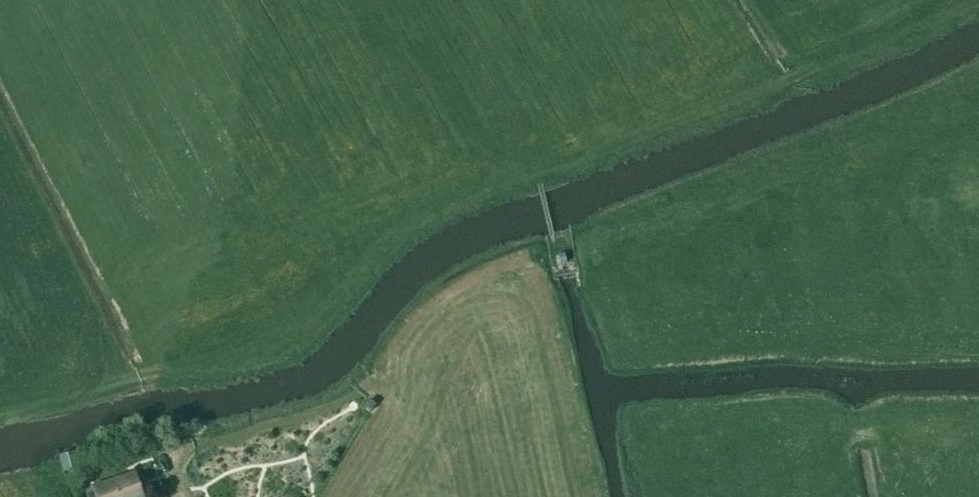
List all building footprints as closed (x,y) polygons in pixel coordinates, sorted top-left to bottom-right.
[(370,400),(365,407),(371,412),(376,404),(370,400)] [(147,488),(143,475),(138,477),(137,473),(87,491),(89,496),(145,496),(142,489),(147,488)]
